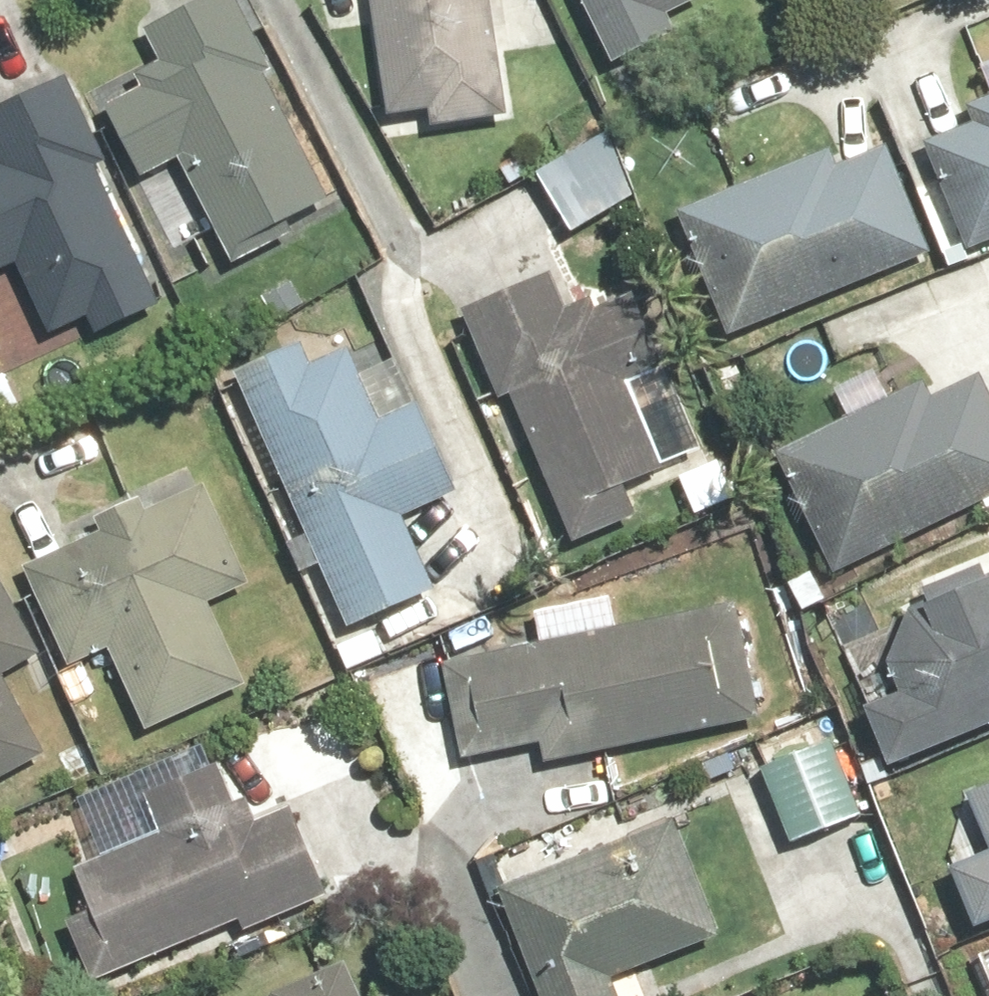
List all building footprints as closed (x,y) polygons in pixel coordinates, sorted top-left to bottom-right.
[(228,0),(202,0),(137,33),(153,63),(127,77),(133,89),(95,109),(132,182),(172,162),(226,266),(286,236),(279,223),(321,202),(257,77),(265,72),(228,0)] [(483,0),(363,0),(380,118),(422,112),(424,129),(500,118),(483,0)] [(605,66),(668,36),(659,17),(693,0),(573,0),(605,66)] [(61,79),(0,108),(0,269),(9,265),(42,337),(43,336),(79,320),(87,337),(153,307),(89,169),(100,164),(61,79)] [(961,252),(988,241),(988,96),(959,109),(966,127),(917,148),(961,252)] [(669,215),(721,338),(926,254),(881,146),(830,167),(823,151),(669,215)] [(544,275),(455,311),(491,401),(505,395),(565,543),(627,518),(615,488),(656,471),(619,381),(655,366),(626,295),(589,310),(585,299),(559,310),(544,275)] [(294,344),(227,373),(299,536),(279,544),(293,576),(313,567),(340,629),(428,591),(396,520),(414,513),(412,510),(449,494),(410,405),(371,423),(352,378),(354,377),(342,350),(304,366),(294,344)] [(827,576),(978,502),(986,520),(988,518),(988,411),(972,376),(926,399),(918,383),(768,456),(827,576)] [(244,586),(198,485),(140,511),(135,498),(87,520),(93,533),(16,568),(61,669),(102,650),(139,733),(241,687),(203,604),(244,586)] [(879,769),(988,723),(988,575),(978,580),(973,568),(914,592),(920,605),(911,609),(916,621),(892,630),(878,665),(889,694),(854,709),(879,769)] [(47,744),(3,666),(43,644),(0,569),(0,770),(47,744)] [(534,746),(538,764),(753,720),(729,605),(616,628),(610,598),(528,615),(534,644),(436,664),(454,750),(456,761),(534,745),(534,746)] [(827,742),(753,771),(784,846),(857,817),(827,742)] [(58,922),(85,985),(232,922),(237,933),(320,898),(282,810),(250,823),(240,799),(228,804),(211,764),(137,796),(153,834),(64,871),(82,912),(58,922)] [(959,794),(982,852),(941,869),(963,925),(988,915),(988,782),(959,794)] [(490,890),(531,995),(609,995),(603,979),(711,938),(667,823),(490,890)] [(339,962),(265,995),(354,995),(339,962)]
